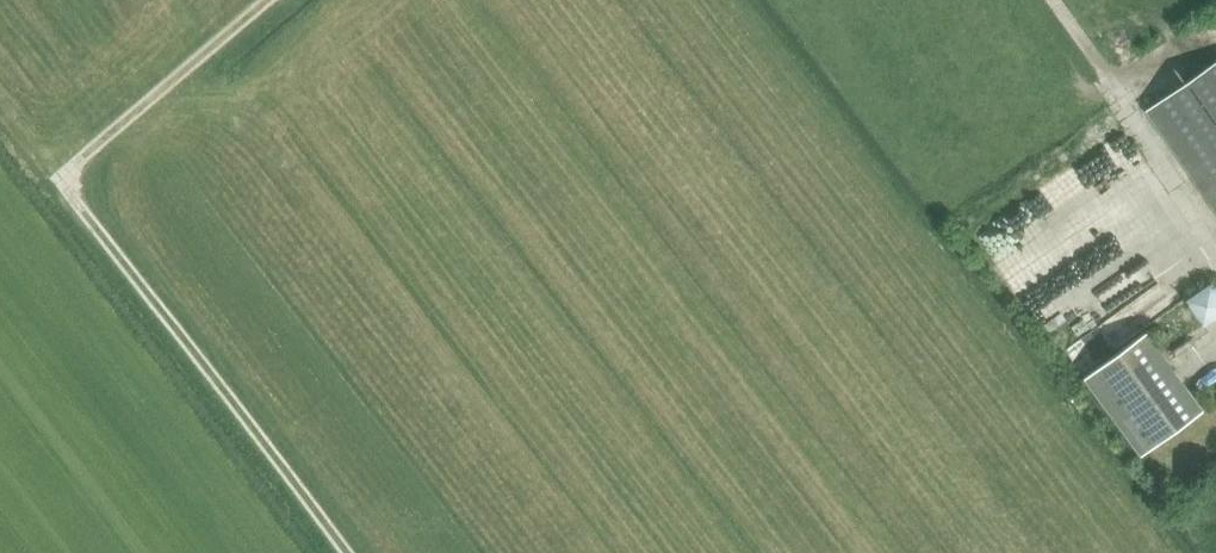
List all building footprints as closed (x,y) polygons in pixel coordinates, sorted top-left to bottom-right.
[(1150,110),(1215,205),(1215,64),(1150,110)] [(1213,282),(1188,298),(1205,325),(1215,318),(1215,286),(1213,282)] [(1143,455),(1206,409),(1149,332),(1086,377),(1143,455)]
